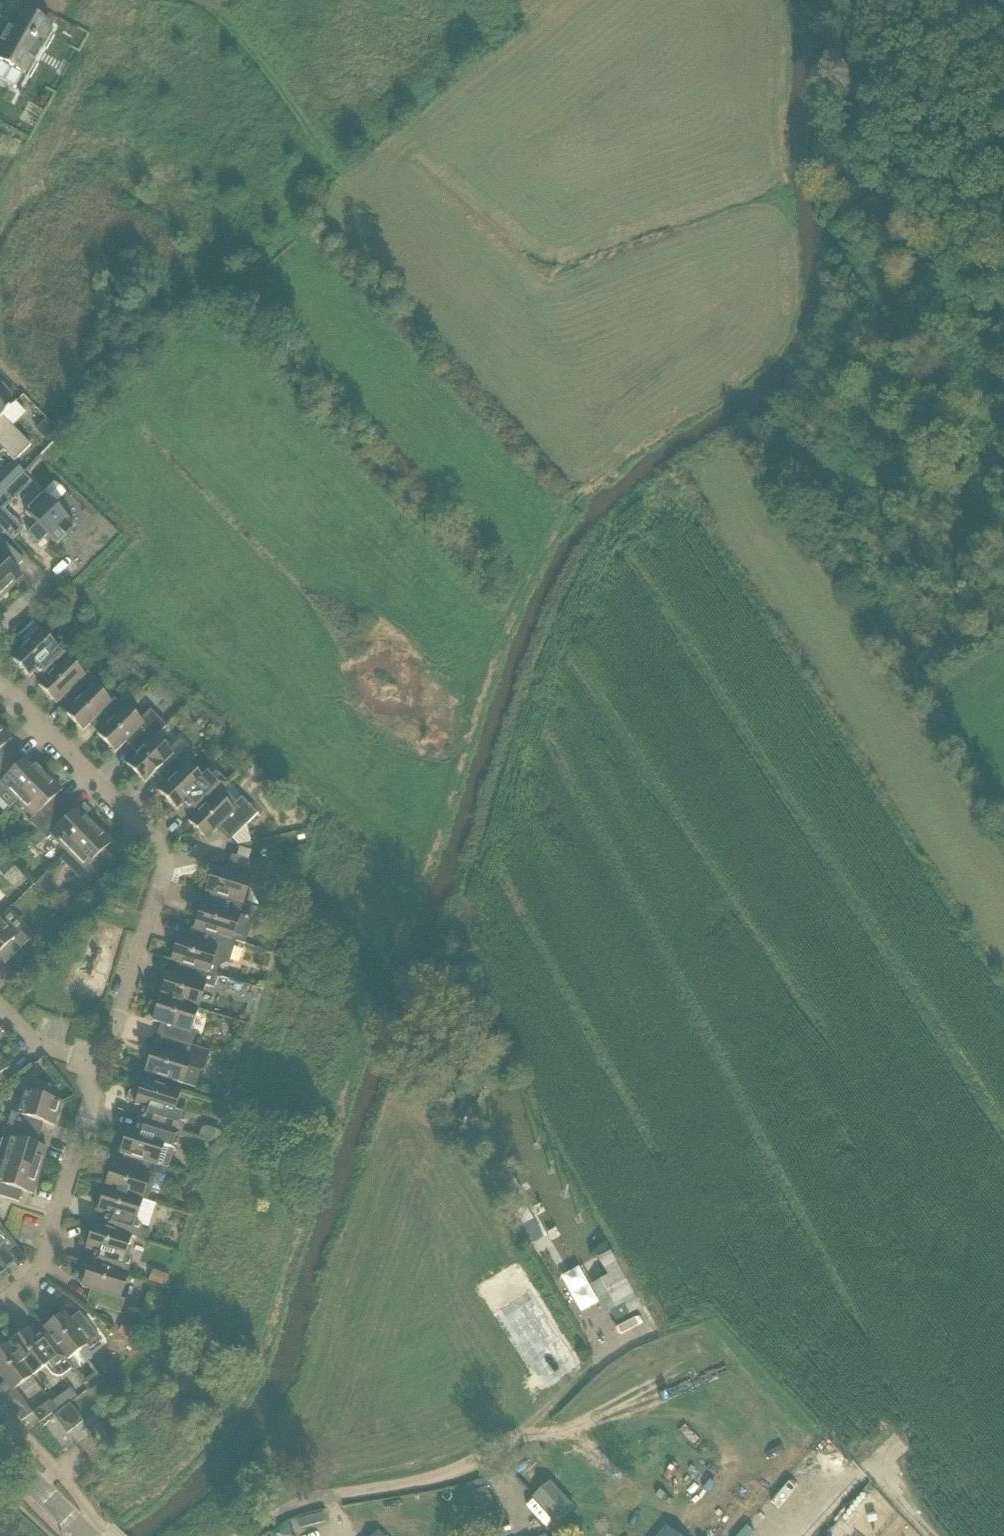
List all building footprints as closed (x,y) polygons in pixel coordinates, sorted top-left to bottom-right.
[(23,75),(31,60),(35,62),(43,47),(40,46),(50,26),(27,13),(25,18),(20,15),(14,26),(12,30),(4,26),(1,30),(0,29),(0,62),(23,75)] [(14,460),(31,444),(2,415),(16,402),(15,401),(14,402),(9,396),(12,393),(1,382),(0,383),(0,446),(14,460)] [(34,475),(46,462),(39,455),(27,468),(34,475)] [(32,483),(23,473),(10,486),(4,491),(0,496),(0,501),(6,508),(32,483)] [(4,491),(10,486),(0,476),(0,496),(4,491)] [(43,494),(25,512),(36,524),(27,533),(38,544),(47,535),(57,545),(75,527),(64,516),(67,513),(57,503),(54,506),(43,494)] [(6,594),(22,578),(15,570),(24,560),(10,546),(1,537),(0,538),(0,588),(6,594)] [(46,678),(70,654),(61,645),(58,649),(31,622),(17,636),(26,645),(11,659),(30,677),(38,669),(46,678)] [(64,696),(73,705),(97,681),(87,672),(84,675),(68,659),(71,655),(70,654),(46,678),(38,686),(56,704),(64,696)] [(91,723),(99,732),(123,708),(114,699),(110,703),(94,686),(97,682),(97,681),(73,705),(65,713),(83,731),(91,723)] [(125,706),(123,708),(99,732),(97,734),(115,753),(127,741),(138,753),(166,725),(152,710),(140,722),(125,706)] [(166,725),(138,753),(126,764),(144,783),(156,771),(168,782),(195,755),(181,740),(169,751),(156,738),(168,726),(166,725)] [(0,728),(0,767),(12,756),(3,747),(11,739),(0,728)] [(197,757),(195,755),(168,782),(158,791),(177,810),(189,798),(200,810),(228,782),(213,768),(203,778),(189,764),(197,757)] [(12,756),(0,767),(0,786),(1,785),(16,801),(45,773),(28,756),(20,764),(12,756)] [(30,822),(38,830),(62,807),(54,798),(62,790),(45,773),(16,801),(33,819),(30,822)] [(228,782),(200,810),(188,821),(206,840),(218,828),(230,841),(258,813),(243,798),(232,808),(219,794),(229,784),(228,782)] [(66,852),(95,824),(78,808),(71,815),(62,807),(38,830),(47,840),(51,837),(66,852)] [(112,842),(95,824),(66,852),(67,853),(60,859),(91,890),(103,878),(101,876),(116,862),(104,850),(112,842)] [(215,896),(244,904),(250,886),(264,890),(271,868),(234,856),(228,873),(212,868),(205,892),(215,896)] [(0,869),(0,874),(4,877),(14,867),(8,861),(0,869)] [(249,905),(244,904),(215,896),(212,907),(201,904),(193,930),(233,941),(240,918),(244,920),(249,905)] [(0,918),(0,959),(5,964),(29,941),(21,933),(17,936),(0,918)] [(171,961),(182,965),(210,973),(215,957),(230,961),(236,942),(233,941),(193,930),(190,940),(178,936),(171,961)] [(167,973),(158,1001),(198,1014),(206,987),(213,989),(214,988),(218,975),(210,973),(182,965),(180,970),(178,976),(167,973)] [(192,1033),(198,1014),(158,1001),(152,1021),(163,1025),(158,1039),(191,1049),(192,1046),(196,1034),(192,1033)] [(152,1048),(144,1073),(164,1079),(183,1084),(188,1068),(201,1072),(202,1072),(205,1070),(211,1052),(192,1046),(191,1049),(158,1039),(155,1049),(152,1048)] [(9,1068),(0,1056),(0,1074),(9,1068)] [(145,1108),(141,1121),(182,1133),(187,1116),(174,1112),(180,1092),(142,1080),(134,1105),(145,1108)] [(7,1124),(40,1134),(43,1123),(54,1126),(61,1103),(23,1091),(16,1113),(11,1112),(7,1124)] [(127,1129),(119,1153),(159,1166),(158,1166),(169,1169),(174,1151),(177,1152),(182,1133),(141,1121),(138,1132),(127,1129)] [(40,1171),(47,1149),(36,1146),(40,1134),(7,1124),(3,1137),(0,1148),(0,1159),(40,1171)] [(112,1164),(104,1188),(142,1200),(147,1202),(149,1195),(150,1190),(161,1193),(166,1176),(165,1176),(167,1169),(158,1166),(159,1166),(119,1153),(119,1154),(126,1156),(123,1168),(112,1164)] [(40,1171),(0,1159),(0,1197),(18,1203),(22,1191),(33,1195),(40,1171)] [(142,1200),(104,1188),(97,1213),(107,1216),(104,1228),(93,1224),(93,1225),(136,1238),(140,1225),(135,1224),(142,1200)] [(527,1248),(544,1238),(534,1220),(517,1230),(527,1248)] [(89,1263),(125,1274),(129,1260),(124,1259),(130,1237),(136,1239),(136,1238),(93,1225),(85,1249),(96,1252),(93,1264),(89,1263)] [(1,1226),(0,1227),(0,1246),(5,1253),(16,1245),(1,1226)] [(629,1314),(640,1308),(610,1254),(599,1260),(608,1276),(592,1285),(607,1313),(623,1303),(629,1314)] [(128,1275),(125,1274),(89,1263),(82,1288),(93,1291),(89,1304),(121,1314),(125,1300),(120,1298),(128,1275)] [(63,1313),(47,1326),(69,1356),(80,1348),(86,1344),(90,1350),(101,1342),(93,1330),(81,1314),(70,1322),(63,1313)] [(28,1329),(15,1339),(38,1370),(45,1365),(50,1373),(51,1374),(52,1375),(54,1376),(56,1376),(59,1377),(60,1376),(62,1376),(72,1369),(65,1359),(69,1356),(47,1326),(43,1329),(45,1331),(35,1338),(28,1329)] [(32,1413),(14,1388),(38,1370),(15,1339),(0,1350),(0,1377),(4,1382),(0,1386),(0,1394),(21,1422),(32,1413)] [(60,1396),(51,1403),(57,1410),(57,1411),(67,1405),(60,1396)] [(39,1423),(55,1412),(57,1410),(51,1403),(49,1400),(32,1413),(39,1423)] [(83,1421),(70,1404),(53,1416),(66,1434),(83,1421)] [(553,1482),(536,1498),(559,1523),(576,1507),(553,1482)] [(476,1494),(485,1512),(494,1528),(504,1522),(496,1506),(487,1488),(476,1494)] [(669,1526),(661,1535),(681,1535),(669,1526)]
